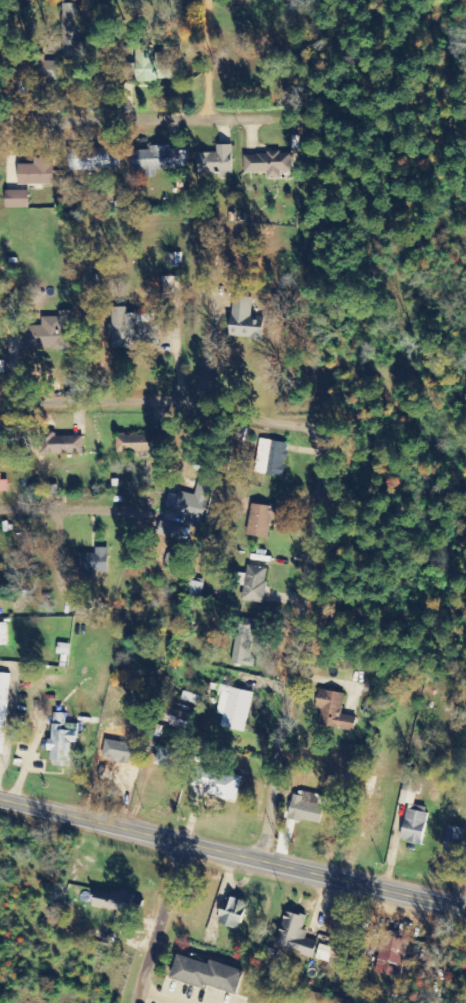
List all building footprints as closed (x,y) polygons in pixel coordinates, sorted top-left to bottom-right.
[(78,57),(77,0),(61,0),(63,57),(78,57)] [(183,81),(182,55),(154,55),(154,47),(136,47),(137,82),(183,81)] [(56,62),(40,61),(39,80),(56,81),(56,62)] [(232,144),(216,144),(216,153),(198,153),(199,174),(233,173),(232,144)] [(132,151),(132,171),(144,171),(144,178),(155,178),(156,170),(170,170),(170,174),(181,174),(181,147),(149,147),(149,151),(132,151)] [(69,172),(121,170),(120,148),(68,150),(69,172)] [(244,174),(266,174),(266,179),(281,179),(281,172),(292,172),(292,154),(245,154),(244,174)] [(18,166),(18,186),(53,185),(53,159),(34,159),(34,165),(18,166)] [(29,191),(5,192),(6,209),(29,209),(29,191)] [(252,297),(233,296),(231,337),(263,338),(264,320),(251,320),(252,297)] [(113,347),(159,346),(159,321),(140,321),(139,314),(127,314),(126,307),(111,308),(113,347)] [(23,326),(23,349),(73,349),(73,311),(59,311),(59,317),(40,317),(40,326),(23,326)] [(116,436),(117,454),(165,453),(165,434),(116,436)] [(83,435),(45,436),(46,454),(83,454),(83,435)] [(284,477),(288,443),(259,440),(255,474),(284,477)] [(0,474),(0,492),(8,492),(8,481),(0,481),(0,474)] [(170,491),(166,507),(175,509),(174,514),(185,517),(184,520),(202,525),(212,485),(198,482),(194,497),(170,491)] [(247,536),(269,538),(271,517),(276,518),(277,507),(251,504),(247,536)] [(182,539),(184,526),(160,523),(159,537),(182,539)] [(177,568),(181,548),(169,545),(165,565),(177,568)] [(107,573),(108,548),(95,547),(95,554),(77,554),(77,573),(107,573)] [(264,600),(268,568),(246,566),(242,601),(251,602),(251,598),(264,600)] [(252,667),(257,621),(237,618),(231,664),(252,667)] [(0,673),(0,754),(5,754),(9,674),(0,673)] [(253,693),(222,685),(215,714),(223,716),(221,727),(244,733),(253,693)] [(344,694),(319,690),(315,708),(322,710),(319,726),(354,732),(356,717),(341,715),(344,694)] [(69,765),(70,743),(76,744),(77,724),(66,724),(66,708),(52,707),(50,753),(51,753),(50,764),(69,765)] [(165,724),(188,730),(192,714),(170,708),(165,724)] [(96,758),(123,765),(126,755),(118,753),(123,732),(108,729),(104,742),(100,741),(96,758)] [(155,764),(177,771),(182,753),(160,746),(155,764)] [(207,773),(204,797),(237,801),(240,777),(207,773)] [(402,803),(416,804),(419,775),(405,773),(402,803)] [(302,797),(293,795),(288,818),(320,825),(327,798),(303,792),(302,797)] [(401,841),(421,845),(427,813),(407,809),(401,841)] [(465,829),(447,827),(443,852),(462,854),(465,829)] [(93,908),(131,913),(134,895),(96,889),(93,908)] [(217,923),(238,930),(247,902),(226,895),(217,923)] [(312,958),(317,941),(302,936),(308,918),(285,911),(274,947),(312,958)] [(377,974),(403,977),(407,940),(381,937),(377,974)] [(210,961),(209,965),(177,955),(170,980),(205,990),(206,987),(237,995),(244,971),(210,961)]
